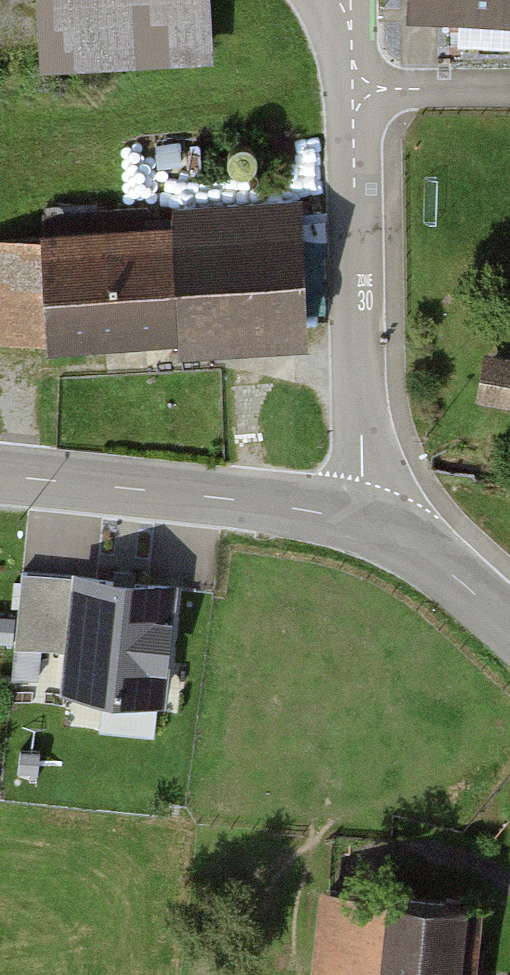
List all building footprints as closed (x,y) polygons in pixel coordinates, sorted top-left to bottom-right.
[(47,57),(207,48),(204,0),(44,0),(47,57)] [(408,4),(509,11),(509,0),(409,0),(408,4)] [(307,320),(299,195),(42,211),(44,238),(0,241),(0,246),(6,339),(307,320)] [(488,346),(480,392),(509,397),(509,349),(488,346)] [(22,571),(14,646),(71,652),(67,685),(158,694),(169,586),(22,571)] [(475,903),(330,888),(321,974),(468,974),(475,903)]
